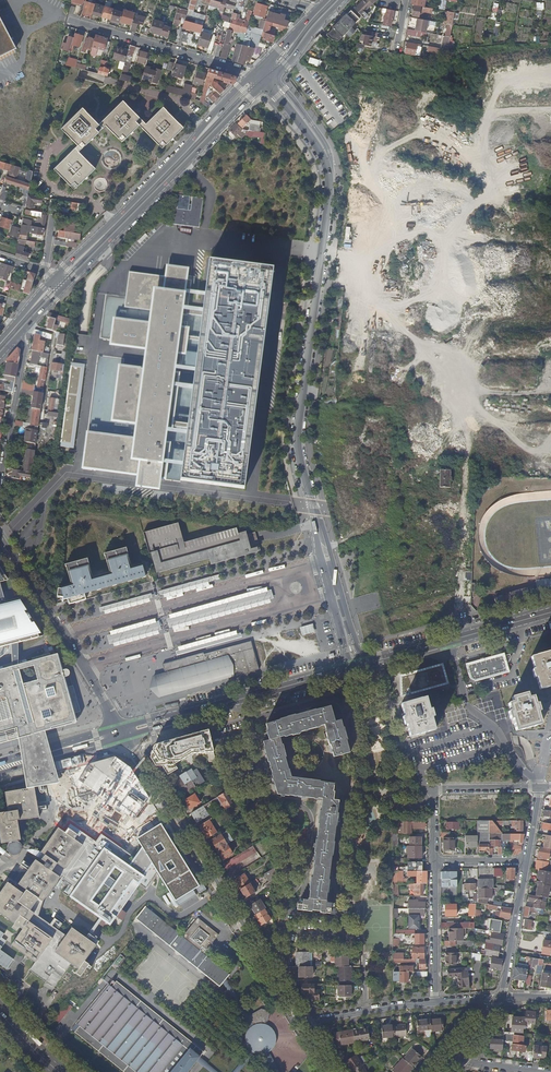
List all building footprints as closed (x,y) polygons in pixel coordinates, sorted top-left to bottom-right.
[(188,10),(193,11),(196,0),(190,0),(188,10)] [(223,12),(227,0),(210,0),(209,4),(209,6),(219,9),(218,11),(223,12)] [(234,10),(240,12),(243,3),(244,0),(237,0),(236,3),(234,10)] [(364,2),(356,11),(362,17),(374,5),(372,4),(368,0),(362,0),(364,2)] [(446,11),(448,11),(450,12),(454,13),(456,0),(448,0),(446,11)] [(82,13),(91,16),(92,14),(94,5),(85,2),(82,13)] [(496,19),(499,3),(493,2),(490,18),(496,19)] [(92,14),(101,17),(104,7),(95,4),(94,5),(92,14)] [(253,15),(264,18),(268,7),(257,4),(253,15)] [(448,13),(448,11),(446,11),(424,7),(421,6),(413,5),(412,16),(418,17),(419,11),(428,13),(429,9),(431,10),(430,10),(448,13)] [(101,17),(110,20),(113,10),(104,7),(101,17)] [(185,20),(185,17),(186,16),(187,11),(177,8),(172,26),(178,27),(180,21),(179,21),(179,18),(185,20)] [(394,11),(386,9),(386,13),(385,13),(383,25),(391,27),(394,11)] [(110,20),(119,23),(122,13),(113,10),(110,20)] [(131,26),(134,15),(135,14),(123,10),(122,13),(119,23),(131,26)] [(247,28),(253,10),(251,10),(250,11),(248,10),(244,21),(239,20),(240,15),(233,13),(230,23),(247,28)] [(357,17),(350,10),(339,22),(340,24),(338,26),(337,26),(336,26),(335,26),(325,36),(330,40),(338,41),(347,30),(350,34),(355,38),(354,30),(350,26),(354,23),(353,22),(357,17)] [(0,13),(0,57),(18,48),(0,13)] [(204,22),(206,16),(198,14),(196,20),(199,21),(204,22)] [(129,31),(135,33),(138,20),(143,22),(144,18),(139,16),(139,17),(134,15),(131,26),(129,31)] [(185,17),(183,25),(201,30),(204,22),(185,17)] [(414,31),(425,33),(428,20),(416,18),(414,31)] [(163,26),(164,23),(153,20),(150,32),(160,35),(161,30),(162,30),(163,26)] [(263,30),(262,33),(268,34),(271,25),(279,28),(278,30),(285,32),(288,28),(282,26),(271,23),(266,21),(265,22),(263,30)] [(230,32),(238,34),(245,36),(247,28),(230,23),(227,32),(230,33),(230,32)] [(162,30),(160,35),(168,38),(170,28),(163,26),(162,30)] [(261,37),(262,33),(263,30),(259,29),(254,28),(253,33),(257,35),(255,43),(244,39),(243,41),(242,47),(241,50),(237,63),(244,65),(246,59),(248,60),(250,53),(252,53),(254,46),(258,47),(259,43),(261,37)] [(197,44),(208,48),(213,33),(201,30),(197,44)] [(177,45),(180,46),(182,41),(190,44),(192,36),(181,32),(180,37),(178,43),(177,45)] [(220,58),(224,59),(228,45),(227,45),(231,33),(230,33),(227,32),(220,58)] [(268,34),(262,33),(261,37),(264,38),(263,40),(272,42),(274,36),(270,35),(268,34)] [(83,36),(75,34),(73,38),(70,49),(72,49),(73,45),(79,47),(83,36)] [(361,36),(360,39),(362,39),(362,41),(363,41),(363,45),(370,46),(371,39),(375,40),(378,41),(379,37),(362,34),(361,36)] [(108,39),(95,35),(90,55),(94,57),(96,51),(94,50),(95,48),(100,50),(104,52),(107,42),(108,39)] [(446,55),(447,50),(447,49),(450,37),(444,36),(441,48),(428,46),(427,51),(446,55)] [(61,49),(69,52),(70,49),(73,38),(69,37),(66,44),(63,43),(61,49)] [(86,48),(87,48),(91,49),(94,39),(89,38),(88,39),(86,38),(84,45),(86,46),(86,48)] [(417,44),(407,43),(405,53),(415,55),(417,46),(420,46),(421,44),(417,44)] [(231,61),(237,63),(241,50),(242,47),(236,45),(231,61)] [(121,74),(120,80),(130,83),(131,77),(126,76),(130,64),(135,47),(130,46),(128,50),(125,62),(121,74)] [(113,59),(125,62),(128,50),(116,47),(113,59)] [(136,60),(146,62),(149,54),(139,51),(136,60)] [(310,57),(308,63),(320,67),(322,61),(310,57)] [(68,58),(66,66),(68,66),(75,68),(77,61),(68,58)] [(77,61),(75,68),(85,71),(86,66),(80,64),(81,62),(77,61)] [(101,61),(98,74),(108,77),(109,70),(106,69),(107,67),(108,63),(101,61)] [(185,68),(175,65),(172,76),(182,79),(185,68)] [(145,67),(143,75),(148,76),(146,81),(157,84),(160,71),(156,70),(155,72),(149,70),(150,68),(145,67)] [(236,81),(235,77),(215,71),(209,69),(205,81),(209,85),(211,87),(212,88),(213,89),(219,95),(220,95),(224,91),(216,84),(212,82),(213,78),(223,81),(223,83),(232,85),(236,81)] [(195,80),(194,80),(193,84),(200,86),(200,84),(203,85),(206,74),(197,71),(195,80)] [(199,101),(203,105),(209,85),(205,81),(199,101)] [(183,90),(181,96),(189,98),(191,93),(192,87),(184,84),(183,90)] [(167,86),(166,92),(181,96),(183,90),(167,86)] [(212,102),(219,95),(213,89),(209,94),(210,96),(209,97),(208,96),(207,97),(212,102)] [(185,130),(166,110),(149,126),(126,103),(101,126),(85,109),(64,130),(80,148),(57,171),(77,192),(98,171),(82,154),(108,128),(125,145),(142,128),(164,151),(185,130)] [(250,119),(246,115),(237,124),(242,128),(250,119)] [(242,129),(236,124),(227,133),(232,138),(235,136),(235,137),(240,131),(242,133),(248,134),(248,132),(246,132),(247,130),(242,129)] [(0,161),(0,167),(10,170),(8,176),(17,179),(18,174),(20,167),(13,165),(12,165),(0,161)] [(29,170),(20,167),(18,174),(27,177),(29,170)] [(29,190),(30,184),(26,183),(23,182),(19,181),(6,176),(4,182),(29,190)] [(0,195),(0,199),(6,201),(9,191),(5,190),(7,187),(3,185),(0,195)] [(203,198),(175,194),(171,224),(200,227),(203,198)] [(40,197),(28,195),(26,206),(33,208),(34,201),(41,203),(42,197),(40,197)] [(79,203),(67,201),(67,206),(71,206),(71,209),(83,211),(84,204),(79,203)] [(77,218),(66,216),(64,231),(74,232),(75,230),(75,226),(77,218)] [(10,228),(12,220),(8,219),(1,217),(0,221),(0,225),(10,228)] [(26,240),(28,231),(29,225),(22,224),(22,225),(20,233),(19,239),(26,240)] [(14,239),(18,241),(19,239),(20,233),(19,232),(20,228),(12,225),(9,234),(15,236),(14,239)] [(43,234),(44,228),(40,227),(37,227),(32,226),(32,232),(31,232),(43,234)] [(345,239),(353,240),(355,227),(347,226),(345,239)] [(64,231),(59,230),(58,236),(68,237),(67,241),(68,241),(68,242),(58,240),(59,240),(55,239),(54,244),(77,248),(78,243),(74,242),(74,238),(80,239),(81,233),(74,232),(64,231)] [(18,241),(15,256),(28,259),(29,253),(26,252),(23,251),(25,243),(26,240),(19,239),(18,241)] [(273,268),(210,260),(206,291),(205,294),(203,307),(202,315),(196,367),(195,370),(194,384),(193,388),(188,430),(187,434),(183,463),(183,465),(181,481),(245,489),(273,268)] [(12,270),(13,266),(2,263),(0,269),(0,275),(3,276),(2,278),(7,280),(10,272),(5,271),(6,268),(12,270)] [(134,487),(158,490),(159,484),(160,477),(165,479),(167,463),(183,465),(183,463),(168,460),(172,432),(187,434),(188,430),(172,428),(178,386),(193,388),(194,384),(178,382),(180,368),(195,370),(196,367),(180,365),(187,313),(202,315),(203,307),(189,305),(190,292),(205,294),(206,291),(191,289),(192,280),(186,279),(188,267),(168,264),(165,276),(129,272),(124,308),(148,311),(148,322),(112,317),(109,344),(143,348),(141,368),(119,364),(110,420),(135,424),(133,438),(87,432),(83,468),(136,474),(136,481),(134,487)] [(29,293),(36,274),(30,272),(24,292),(29,293)] [(10,281),(9,287),(18,290),(19,284),(10,281)] [(64,317),(50,313),(47,316),(51,318),(47,329),(52,330),(53,327),(55,328),(56,325),(54,325),(56,319),(63,321),(64,317)] [(34,350),(44,352),(47,341),(40,340),(41,336),(41,335),(35,333),(32,350),(34,350)] [(67,343),(68,335),(67,334),(60,333),(59,338),(58,344),(67,346),(67,343)] [(13,376),(16,376),(21,350),(18,348),(17,349),(6,361),(8,361),(6,374),(9,375),(13,376)] [(47,367),(48,362),(49,353),(44,352),(34,350),(31,364),(38,365),(39,356),(42,357),(42,355),(47,356),(45,366),(47,367)] [(65,364),(66,351),(63,351),(63,353),(62,355),(57,354),(57,352),(57,351),(54,350),(52,363),(62,364),(65,364)] [(85,364),(71,362),(60,446),(74,448),(85,364)] [(62,371),(62,364),(52,363),(51,369),(62,371)] [(45,380),(47,367),(45,366),(42,366),(38,387),(43,388),(44,380),(45,380)] [(48,410),(54,411),(56,399),(50,398),(48,410)] [(38,430),(41,410),(41,409),(34,408),(32,425),(29,424),(27,424),(18,422),(17,426),(26,427),(27,428),(38,430)] [(25,441),(36,443),(38,430),(27,428),(25,440),(25,441)] [(32,472),(34,457),(35,450),(28,449),(26,457),(29,457),(28,461),(26,461),(25,466),(13,464),(12,468),(32,472)] [(25,475),(31,477),(32,472),(16,470),(14,478),(20,479),(21,474),(25,475)] [(440,470),(440,487),(450,487),(450,481),(452,480),(452,477),(451,477),(451,470),(440,470)] [(152,558),(155,557),(160,572),(209,559),(211,565),(260,552),(258,543),(251,545),(248,531),(240,533),(238,528),(186,542),(180,522),(143,532),(149,553),(151,553),(152,558)] [(59,600),(61,606),(78,601),(76,596),(75,596),(75,595),(137,577),(134,565),(127,567),(127,564),(128,563),(124,548),(104,553),(109,572),(92,577),(86,558),(65,564),(70,583),(60,586),(60,588),(56,588),(55,596),(58,596),(60,600),(59,600)] [(208,585),(206,577),(160,589),(162,597),(208,585)] [(542,593),(550,590),(550,578),(537,580),(537,592),(542,593)] [(274,598),(271,589),(167,618),(169,627),(274,598)] [(148,602),(145,594),(100,606),(102,614),(148,602)] [(177,597),(164,601),(166,606),(179,601),(177,597)] [(2,655),(3,653),(4,651),(5,649),(6,644),(6,641),(39,632),(26,612),(23,613),(22,611),(25,610),(18,599),(0,603),(0,656),(2,655)] [(161,629),(159,620),(156,621),(155,618),(109,630),(110,634),(107,635),(109,644),(113,643),(114,646),(159,633),(158,630),(161,629)] [(312,628),(311,624),(299,628),(300,632),(301,631),(302,635),(311,632),(310,629),(312,628)] [(242,638),(240,633),(175,650),(176,655),(242,638)] [(165,671),(165,673),(167,673),(167,676),(168,678),(157,681),(158,685),(158,687),(159,691),(160,692),(171,689),(172,691),(173,694),(233,677),(234,677),(234,676),(240,674),(239,672),(247,669),(248,673),(259,670),(251,642),(204,655),(203,653),(182,659),(183,661),(181,661),(179,663),(178,664),(178,665),(179,667),(176,667),(172,668),(170,662),(163,664),(164,667),(165,671)] [(541,690),(550,687),(550,652),(531,658),(535,669),(532,670),(535,678),(537,677),(541,690)] [(18,737),(39,732),(43,731),(45,730),(75,721),(72,712),(78,711),(74,695),(71,685),(66,687),(64,679),(63,677),(66,676),(68,674),(69,672),(68,670),(66,669),(65,669),(61,670),(57,657),(56,653),(0,669),(0,743),(18,737)] [(477,662),(466,665),(470,679),(477,682),(510,672),(507,663),(509,663),(511,657),(510,654),(505,656),(504,654),(477,662)] [(402,676),(402,696),(448,683),(443,667),(442,665),(420,671),(412,673),(402,676)] [(165,673),(160,674),(152,677),(152,680),(150,689),(156,696),(159,698),(173,695),(173,694),(172,691),(171,689),(160,692),(159,691),(158,687),(158,685),(157,681),(168,678),(167,676),(167,673),(165,673)] [(542,724),(541,721),(538,712),(540,711),(539,707),(538,703),(536,704),(534,696),(529,698),(527,693),(512,698),(514,702),(509,704),(511,711),(510,711),(508,712),(511,720),(513,719),(513,722),(516,731),(542,724)] [(427,697),(402,704),(405,716),(403,717),(404,721),(405,725),(407,724),(410,736),(436,730),(432,717),(435,717),(434,715),(432,709),(430,709),(427,697)] [(331,706),(316,710),(299,715),(295,715),(288,717),(280,720),(267,724),(268,729),(269,732),(267,732),(270,740),(264,742),(266,749),(265,750),(267,755),(269,762),(273,774),(272,775),(274,782),(276,788),(278,794),(291,796),(291,795),(293,795),(318,798),(320,798),(323,798),(321,809),(321,811),(320,811),(318,824),(319,824),(319,828),(317,840),(316,840),(314,852),(316,852),(315,857),(312,878),(311,878),(310,890),(311,890),(310,899),(309,899),(309,900),(301,899),(300,904),(298,904),(297,908),(335,913),(336,904),(329,903),(328,903),(328,901),(327,901),(328,893),(329,893),(329,890),(330,880),(329,880),(330,873),(332,855),(333,855),(335,842),(334,842),(335,830),(336,826),(339,827),(340,819),(338,819),(339,813),(338,813),(339,800),(337,800),(334,800),(335,792),(333,792),(335,783),(320,781),(320,780),(292,777),(290,771),(289,769),(286,758),(287,757),(283,745),(282,745),(280,737),(285,736),(285,737),(293,734),(293,735),(301,733),(300,732),(320,726),(325,725),(326,730),(327,732),(326,732),(328,738),(330,745),(331,744),(333,754),(335,759),(351,754),(349,749),(347,740),(348,740),(344,728),(341,720),(336,722),(334,718),(331,706)] [(51,753),(45,730),(43,731),(39,732),(18,737),(22,761),(26,789),(34,788),(59,782),(56,772),(51,753)] [(211,740),(209,730),(200,733),(166,742),(156,745),(151,758),(160,773),(165,771),(170,779),(180,772),(175,765),(192,754),(214,752),(211,740)] [(193,772),(192,770),(181,777),(182,779),(176,782),(184,795),(196,788),(194,785),(198,782),(200,785),(204,782),(197,770),(193,772)] [(26,789),(3,793),(6,812),(0,813),(0,844),(12,842),(14,841),(16,841),(19,840),(16,821),(39,817),(34,788),(26,789)] [(240,801),(232,788),(226,793),(219,797),(219,798),(226,810),(240,801)] [(201,803),(195,794),(185,800),(191,809),(201,803)] [(224,811),(226,810),(219,798),(217,799),(217,800),(219,802),(224,811)] [(207,805),(206,804),(203,806),(209,815),(212,814),(209,808),(207,805)] [(209,815),(203,806),(192,813),(197,823),(209,815)] [(208,839),(217,833),(212,824),(209,820),(200,826),(208,839)] [(489,832),(489,820),(477,820),(478,831),(489,832)] [(494,825),(489,820),(489,832),(489,844),(489,845),(501,846),(501,840),(502,840),(502,834),(502,833),(494,825)] [(523,831),(523,820),(512,820),(512,822),(511,822),(511,824),(512,824),(512,826),(511,826),(511,829),(515,829),(515,831),(523,831)] [(403,833),(411,833),(411,828),(425,828),(425,822),(403,821),(403,833)] [(543,823),(542,829),(547,830),(546,831),(549,832),(550,830),(550,824),(543,823)] [(68,830),(65,833),(59,829),(41,853),(45,856),(42,860),(46,863),(42,868),(34,862),(17,885),(25,891),(21,896),(5,884),(0,891),(0,916),(13,925),(10,928),(14,931),(17,928),(20,930),(9,946),(33,963),(28,970),(28,972),(43,983),(46,978),(55,984),(68,965),(76,970),(73,974),(78,977),(87,965),(82,962),(94,946),(69,928),(64,936),(32,914),(57,878),(74,889),(68,897),(77,904),(75,907),(82,912),(85,909),(102,921),(98,926),(106,931),(109,926),(110,926),(144,881),(140,878),(148,884),(150,881),(152,883),(161,871),(179,898),(202,884),(164,824),(140,838),(144,844),(134,859),(102,835),(96,843),(82,834),(79,838),(68,830)] [(225,841),(231,837),(228,831),(221,835),(225,841)] [(489,844),(489,832),(478,831),(478,836),(478,844),(479,844),(479,843),(486,843),(486,844),(489,844)] [(523,843),(524,834),(510,834),(510,839),(520,839),(519,843),(523,843)] [(229,843),(234,840),(231,837),(225,841),(221,835),(212,841),(218,850),(227,844),(229,843)] [(478,836),(465,836),(465,838),(466,847),(478,847),(478,844),(478,836)] [(409,846),(422,846),(421,837),(417,837),(417,839),(409,839),(409,846)] [(455,838),(444,838),(444,851),(455,851),(455,838)] [(22,852),(23,849),(23,847),(22,845),(21,843),(19,841),(16,841),(14,841),(12,842),(10,844),(8,846),(8,848),(8,851),(9,853),(11,855),(14,856),(16,856),(19,855),(21,854),(22,852)] [(489,845),(489,844),(486,844),(486,843),(479,843),(479,844),(479,852),(480,852),(483,852),(484,852),(484,850),(489,850),(489,848),(489,845)] [(230,849),(227,844),(218,850),(224,860),(233,854),(230,849)] [(521,852),(522,847),(517,845),(511,846),(513,854),(518,854),(521,852)] [(257,852),(253,846),(223,865),(227,871),(257,852)] [(422,858),(422,846),(409,846),(404,846),(404,854),(408,854),(408,858),(422,858)] [(539,859),(548,860),(550,849),(543,848),(540,847),(538,859),(539,859)] [(539,870),(547,871),(549,863),(539,861),(539,859),(538,859),(537,858),(536,869),(539,870)] [(408,871),(422,871),(422,862),(408,862),(408,867),(405,867),(405,871),(408,871)] [(275,868),(264,874),(269,883),(275,879),(275,868)] [(535,883),(538,883),(550,886),(550,882),(550,872),(547,871),(539,870),(537,879),(536,879),(535,883)] [(427,884),(427,871),(422,871),(408,871),(408,876),(416,876),(416,881),(415,881),(415,883),(423,883),(427,884)] [(441,871),(441,878),(442,878),(442,887),(457,887),(457,871),(441,871)] [(240,889),(250,883),(244,874),(235,880),(240,889)] [(478,888),(479,888),(485,888),(490,888),(494,888),(494,879),(477,879),(478,888)] [(256,893),(250,883),(240,889),(246,899),(256,893)] [(423,895),(423,883),(415,883),(410,883),(410,889),(415,889),(415,894),(423,895)] [(536,896),(550,898),(550,895),(550,886),(538,883),(538,887),(539,887),(539,889),(537,889),(536,896)] [(478,898),(478,902),(485,904),(486,898),(485,898),(485,894),(487,894),(487,892),(485,892),(485,888),(479,888),(479,898),(478,898)] [(165,895),(162,897),(168,905),(170,903),(165,895)] [(540,909),(543,909),(545,910),(546,901),(541,900),(542,898),(543,899),(543,897),(530,895),(529,901),(534,901),(533,908),(540,909)] [(265,909),(266,909),(260,899),(250,905),(256,915),(265,909)] [(425,909),(425,902),(417,902),(415,902),(415,900),(408,900),(409,909),(421,909),(425,909)] [(455,904),(445,904),(445,916),(455,916),(455,904)] [(146,907),(145,906),(135,918),(136,919),(156,934),(202,972),(219,986),(219,987),(229,975),(229,974),(228,975),(203,954),(219,935),(198,918),(182,937),(145,907),(146,907)] [(525,906),(524,917),(530,918),(530,916),(535,917),(535,913),(540,914),(540,909),(533,908),(525,906)] [(500,917),(509,919),(511,908),(505,907),(502,907),(500,917)] [(256,915),(255,915),(261,926),(271,920),(265,909),(256,915)] [(422,915),(421,909),(409,909),(410,929),(422,929),(422,915)] [(474,925),(479,925),(479,920),(483,920),(484,917),(475,916),(475,923),(474,925)] [(488,931),(490,931),(500,933),(502,921),(490,919),(488,931)] [(396,946),(399,946),(399,938),(405,938),(405,934),(393,934),(393,946),(396,946)] [(424,944),(424,934),(412,934),(413,938),(414,938),(414,936),(415,936),(415,944),(424,944)] [(491,939),(490,943),(494,944),(502,945),(504,935),(498,934),(497,936),(493,935),(493,939),(491,939)] [(548,941),(545,940),(542,954),(550,955),(550,941),(548,941)] [(490,943),(486,943),(485,950),(487,951),(486,955),(492,956),(496,957),(497,957),(499,946),(494,945),(494,944),(490,943)] [(6,971),(14,960),(1,951),(3,948),(0,946),(0,966),(6,971)] [(417,959),(424,959),(424,948),(413,948),(413,949),(413,957),(413,959),(417,959)] [(296,955),(296,967),(300,967),(310,966),(310,952),(299,953),(299,955),(296,955)] [(446,953),(446,965),(456,965),(456,953),(446,953)] [(472,953),(471,960),(481,962),(482,955),(472,953)] [(492,956),(490,968),(501,970),(502,960),(495,959),(496,957),(492,956)] [(335,966),(348,966),(348,957),(335,957),(335,966)] [(533,964),(538,965),(543,966),(544,959),(530,957),(529,967),(532,968),(533,964)] [(393,959),(393,963),(419,963),(419,969),(426,969),(425,959),(417,959),(413,959),(404,959),(393,959)] [(313,977),(313,966),(310,966),(300,967),(300,977),(313,977)] [(348,967),(348,966),(335,966),(335,967),(338,967),(338,981),(348,981),(348,978),(351,978),(351,967),(348,967)] [(515,967),(513,979),(526,982),(527,975),(528,970),(528,969),(515,967)] [(498,979),(499,971),(495,970),(486,968),(485,973),(492,974),(492,972),(495,972),(494,978),(498,979)] [(459,988),(469,987),(468,969),(447,970),(448,977),(458,977),(459,988)] [(393,971),(393,982),(398,982),(398,974),(400,974),(400,982),(408,982),(408,975),(413,976),(413,971),(393,971)] [(550,987),(550,974),(542,972),(541,974),(541,980),(542,980),(541,986),(550,987)] [(116,981),(112,987),(108,984),(71,1029),(125,1071),(187,1071),(200,1056),(192,1050),(196,1046),(116,981)] [(314,984),(303,984),(303,994),(305,994),(305,997),(313,997),(313,998),(315,998),(315,1000),(320,1000),(320,989),(314,989),(314,984)] [(351,996),(351,986),(338,986),(338,996),(351,996)] [(73,1007),(64,1000),(46,1022),(55,1029),(73,1007)] [(268,1021),(270,1011),(261,1008),(248,1016),(255,1028),(253,1030),(251,1032),(250,1034),(249,1037),(249,1039),(250,1042),(250,1044),(251,1046),(254,1048),(256,1050),(258,1050),(261,1051),(263,1050),(265,1050),(268,1049),(269,1047),(270,1046),(272,1043),(272,1040),(272,1038),(271,1034),(270,1032),(268,1030),(266,1029),(265,1028),(266,1021),(268,1021)] [(527,1023),(531,1024),(532,1014),(525,1014),(524,1022),(523,1022),(523,1019),(518,1018),(518,1020),(518,1024),(518,1027),(525,1028),(525,1026),(527,1026),(527,1023)] [(431,1025),(432,1029),(432,1031),(444,1030),(443,1018),(431,1019),(431,1025)] [(431,1019),(417,1021),(418,1030),(432,1029),(431,1025),(431,1019)] [(515,1032),(517,1032),(518,1027),(513,1027),(509,1027),(509,1023),(504,1023),(503,1032),(511,1032),(515,1032)] [(534,1034),(535,1024),(531,1024),(527,1023),(527,1026),(526,1033),(534,1034)] [(406,1024),(395,1025),(395,1037),(407,1036),(406,1024)] [(395,1037),(395,1025),(383,1026),(383,1038),(395,1037)] [(368,1027),(353,1030),(355,1042),(370,1039),(368,1027)] [(355,1042),(353,1030),(341,1032),(341,1034),(336,1035),(338,1045),(355,1042)] [(503,1032),(503,1041),(513,1042),(513,1044),(512,1044),(511,1050),(524,1052),(525,1046),(519,1045),(520,1042),(514,1041),(515,1032),(511,1032),(503,1032)] [(502,1049),(503,1039),(491,1038),(490,1048),(502,1049)] [(533,1045),(532,1057),(537,1058),(537,1057),(545,1058),(547,1047),(533,1045)] [(413,1067),(414,1067),(422,1057),(413,1049),(404,1059),(413,1067)] [(353,1071),(362,1065),(355,1055),(345,1061),(348,1065),(349,1065),(353,1071)] [(403,1059),(393,1071),(395,1071),(408,1071),(413,1067),(404,1059),(403,1059)]
